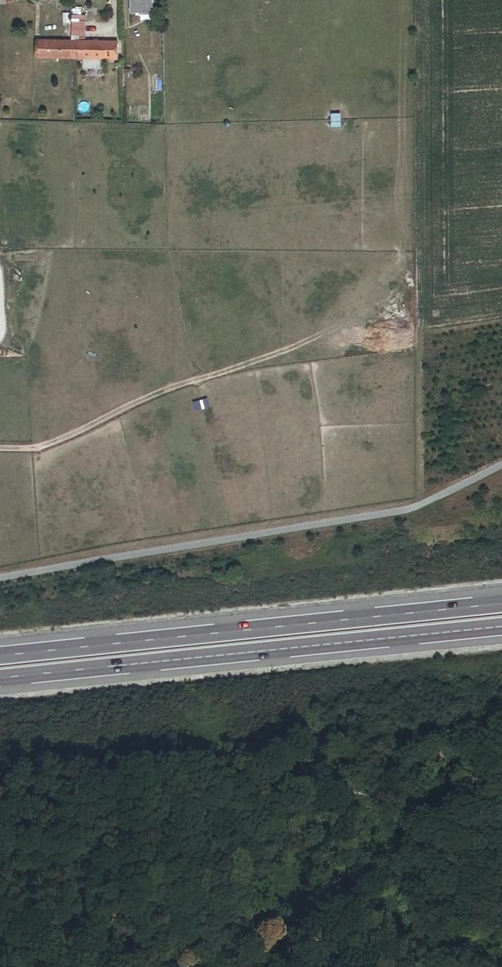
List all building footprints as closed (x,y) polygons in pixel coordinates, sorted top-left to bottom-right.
[(148,9),(148,0),(125,0),(125,9),(148,9)] [(68,24),(67,14),(58,14),(58,24),(68,24)] [(69,18),(69,43),(69,61),(115,62),(115,44),(82,44),(83,18),(69,18)] [(69,61),(69,43),(34,43),(34,61),(69,61)]
